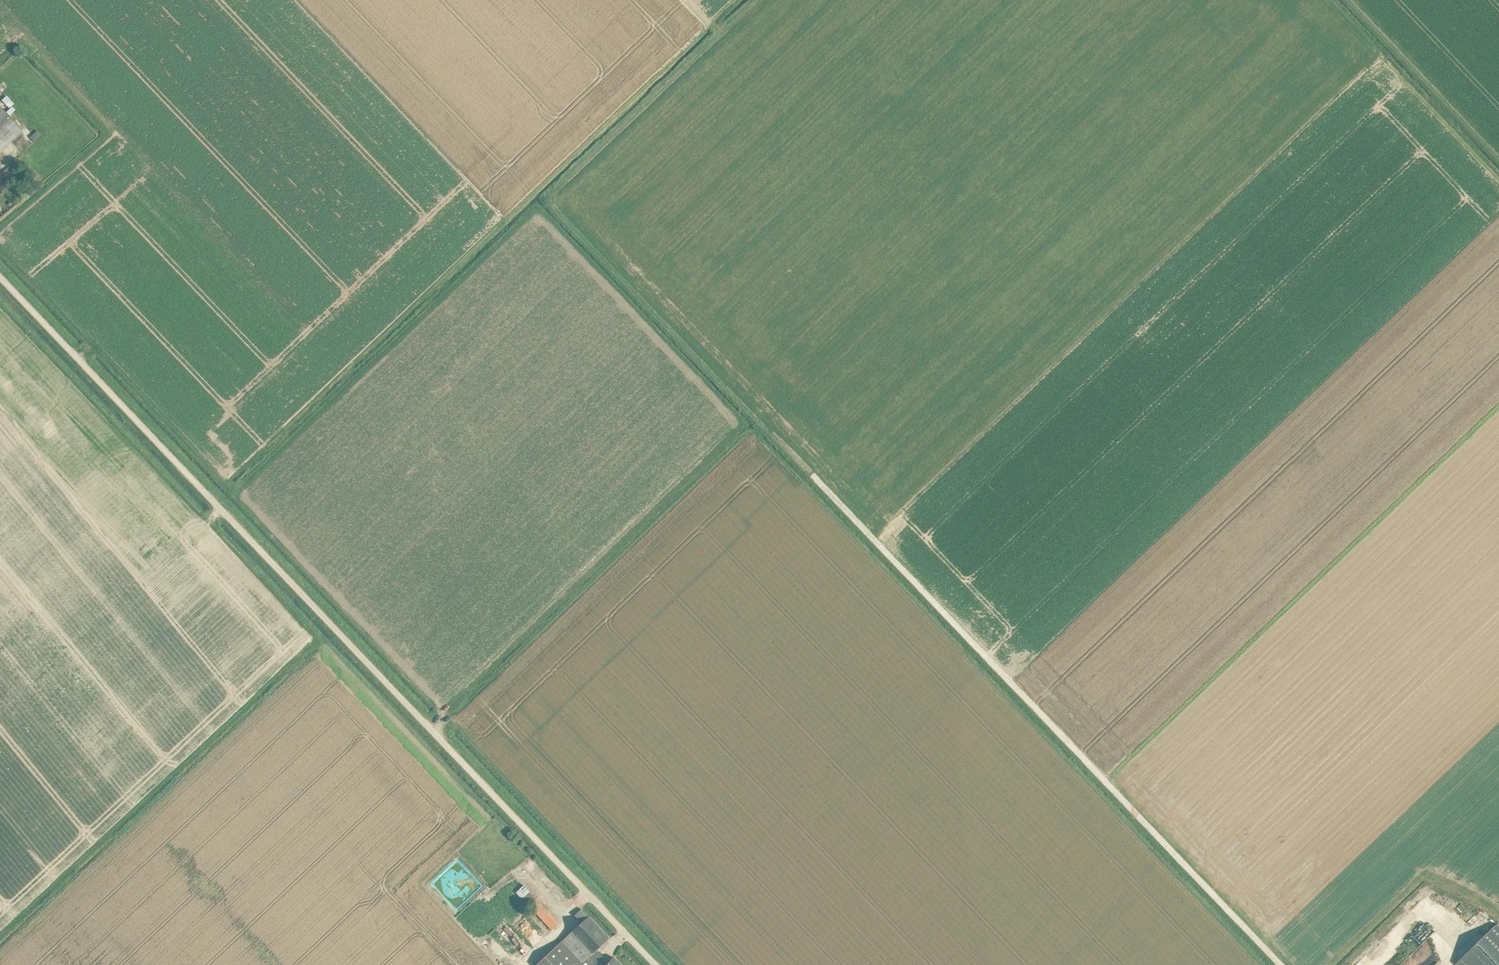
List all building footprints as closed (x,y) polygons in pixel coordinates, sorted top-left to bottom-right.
[(15,93),(9,96),(18,110),(23,106),(15,93)] [(6,112),(14,104),(9,99),(10,98),(7,95),(0,101),(0,152),(23,130),(10,116),(16,110),(13,107),(6,112)] [(34,142),(41,135),(37,131),(30,138),(34,142)] [(551,930),(559,923),(524,885),(516,892),(551,930)] [(596,964),(603,957),(596,950),(609,938),(581,908),(574,915),(581,922),(534,964),(535,964),(591,964),(592,964),(595,964),(596,964)] [(1497,924),(1457,963),(1458,964),(1498,964),(1498,926),(1497,924)] [(1403,964),(1422,964),(1442,945),(1433,936),(1403,964)] [(502,953),(510,946),(502,938),(494,945),(502,953)] [(613,957),(605,964),(621,964),(613,957)]
